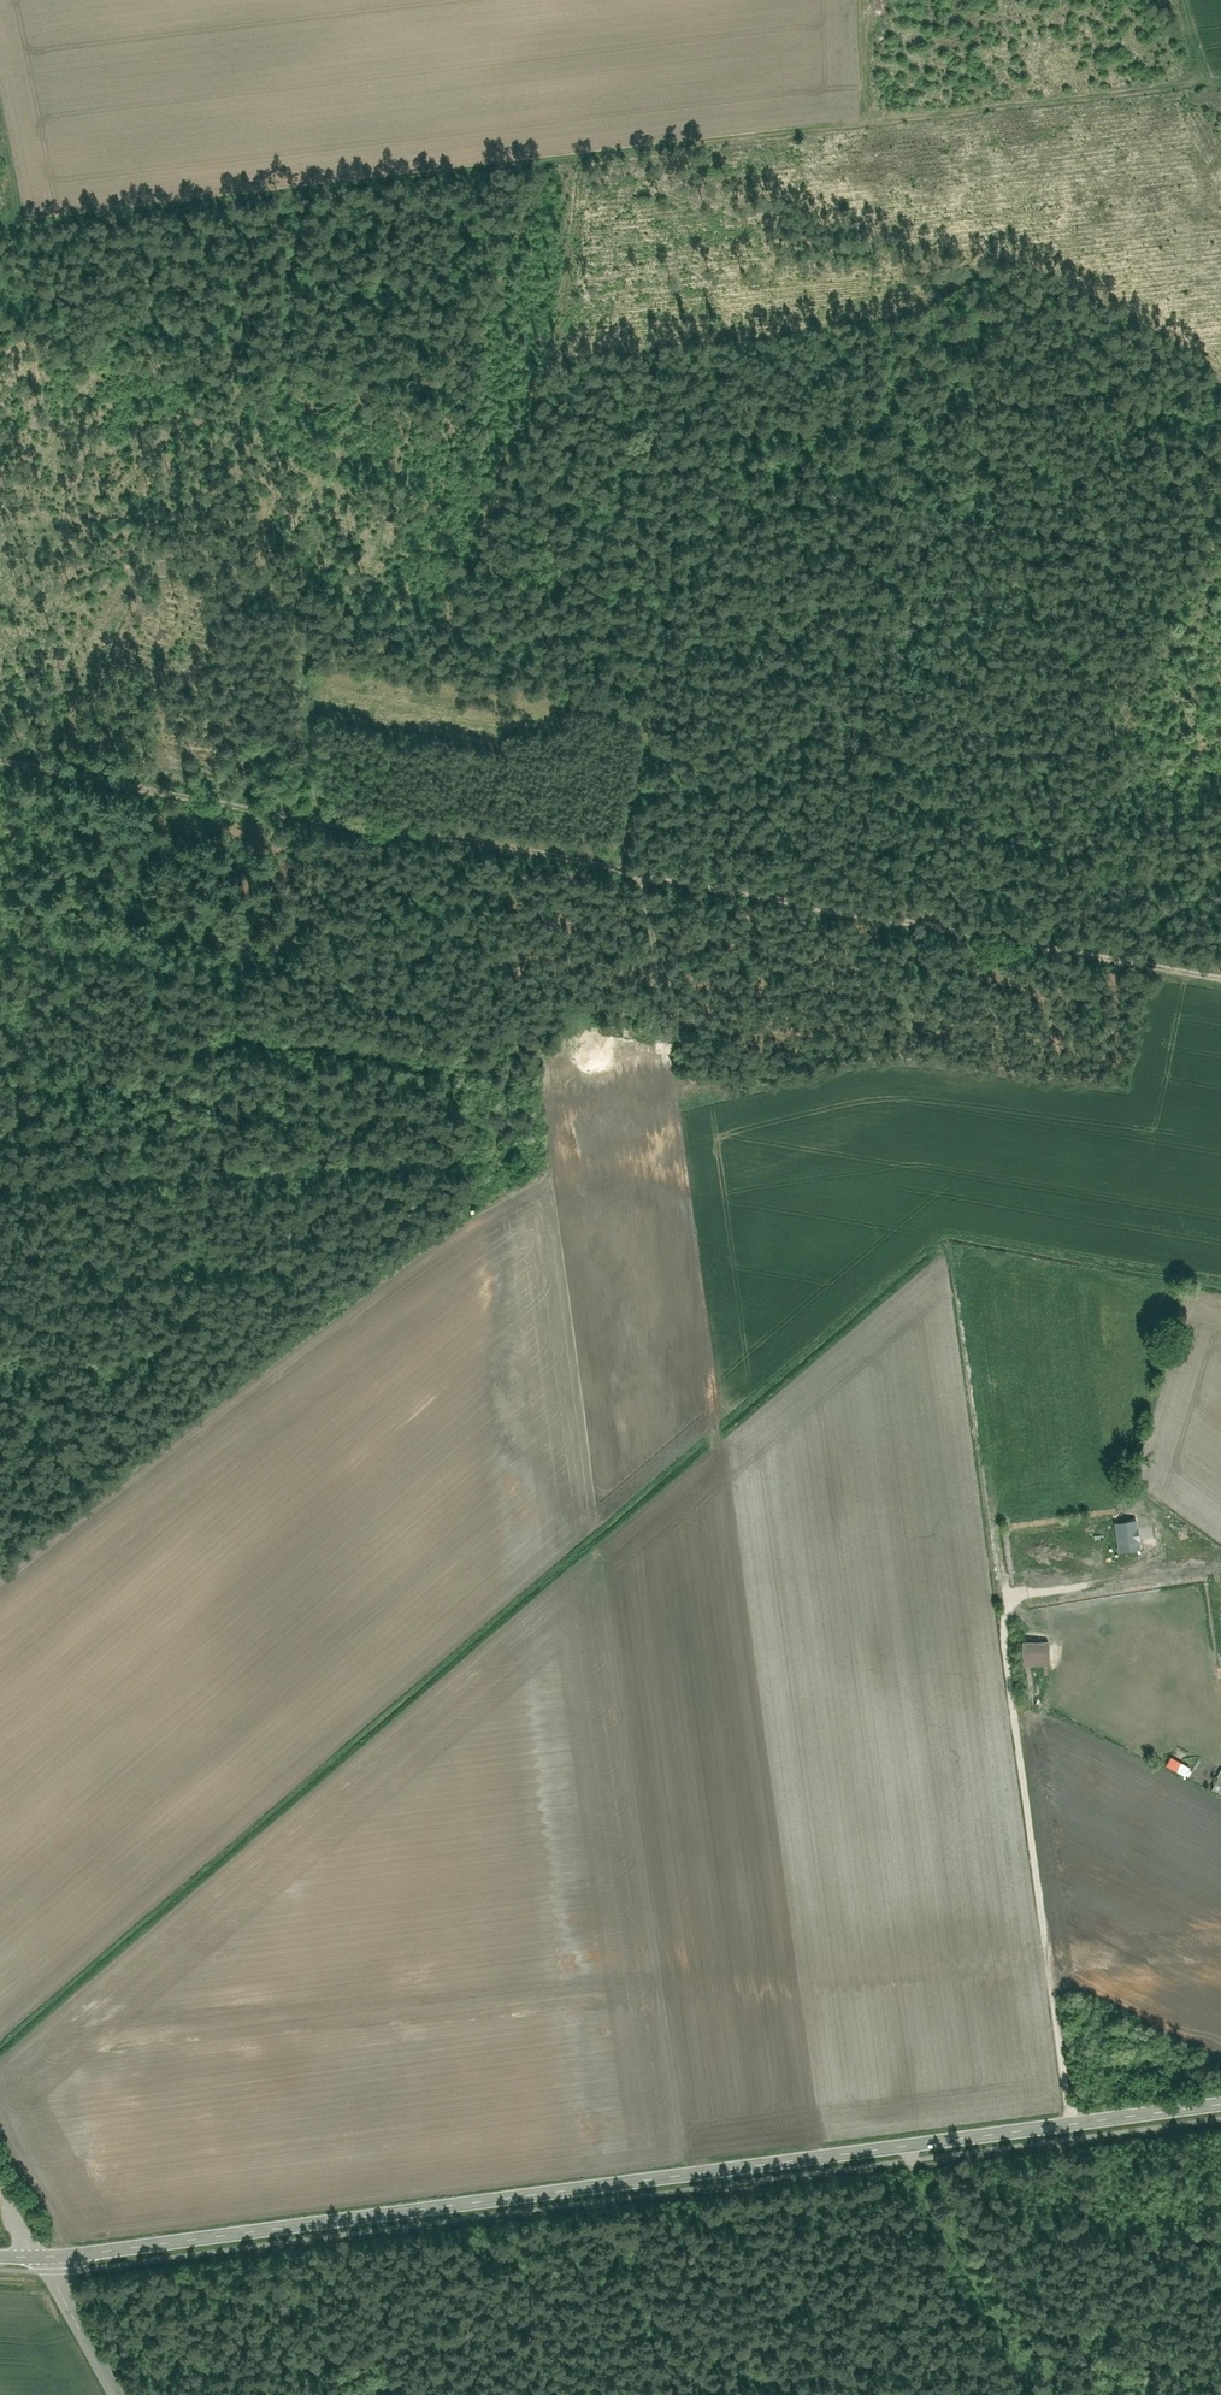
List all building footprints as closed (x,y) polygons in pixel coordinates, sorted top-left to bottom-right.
[(1018,1639),(1018,1664),(1048,1663),(1048,1639),(1018,1639)] [(1165,1765),(1184,1775),(1189,1766),(1169,1756),(1165,1765)] [(1210,1789),(1220,1794),(1220,1770),(1219,1769),(1210,1789)]
